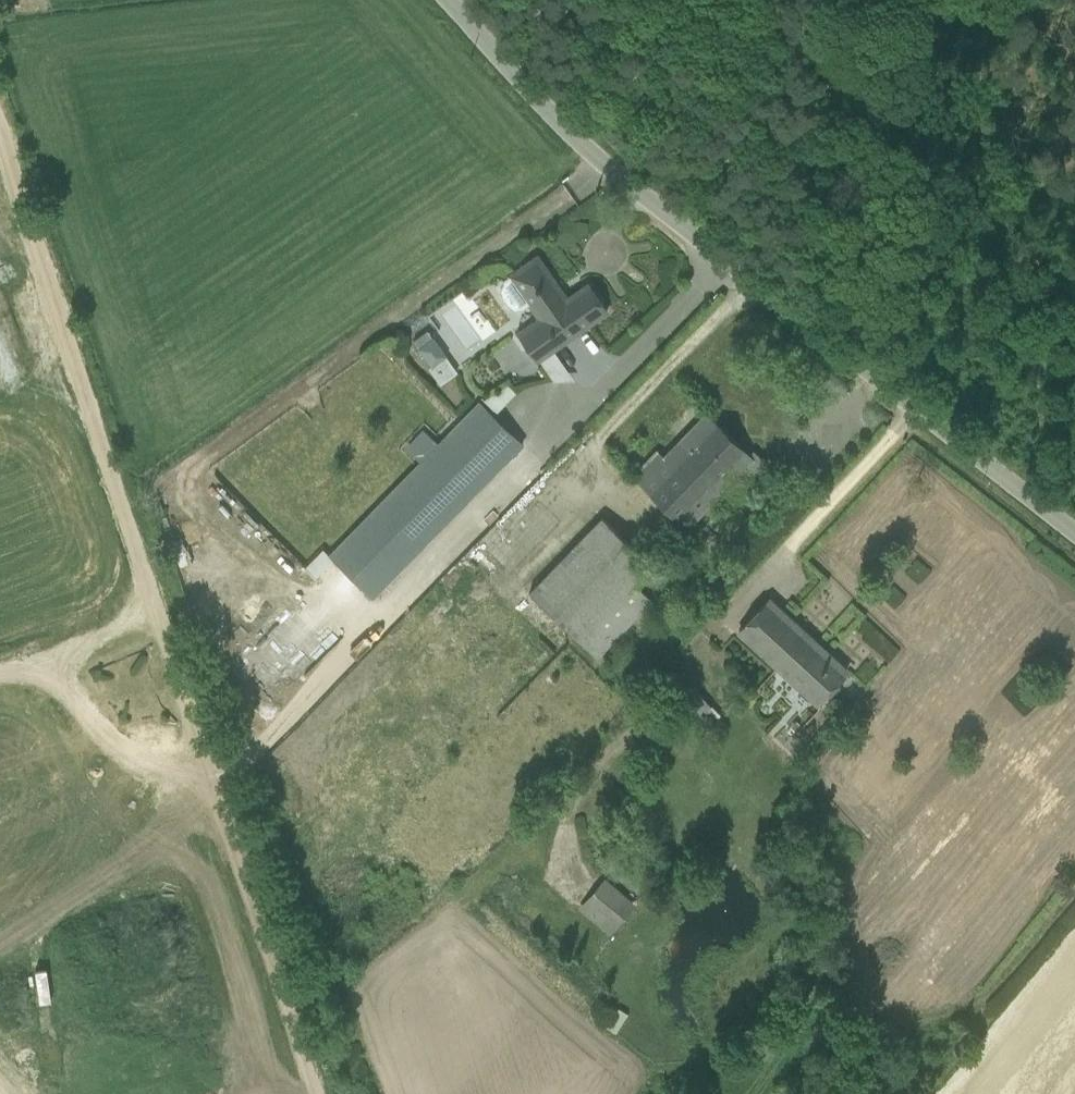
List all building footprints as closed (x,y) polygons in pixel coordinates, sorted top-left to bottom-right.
[(537,363),(608,312),(586,283),(566,298),(535,255),(505,277),(535,319),(516,333),(537,363)] [(420,462),(321,560),(369,608),(525,455),(478,407),(437,447),(427,436),(411,452),(420,462)] [(686,529),(753,459),(704,413),(664,456),(656,449),(631,476),(686,529)] [(504,498),(517,510),(546,479),(534,467),(504,498)] [(515,510),(504,517),(515,533),(525,526),(515,510)] [(601,529),(532,603),(601,669),(656,611),(636,592),(651,576),(601,529)] [(309,546),(293,563),(306,574),(322,557),(309,546)] [(815,707),(849,670),(771,596),(736,632),(815,707)] [(591,875),(564,903),(595,932),(621,903),(591,875)] [(1071,940),(1074,936),(1074,922),(1068,916),(1057,930),(1071,940)]
